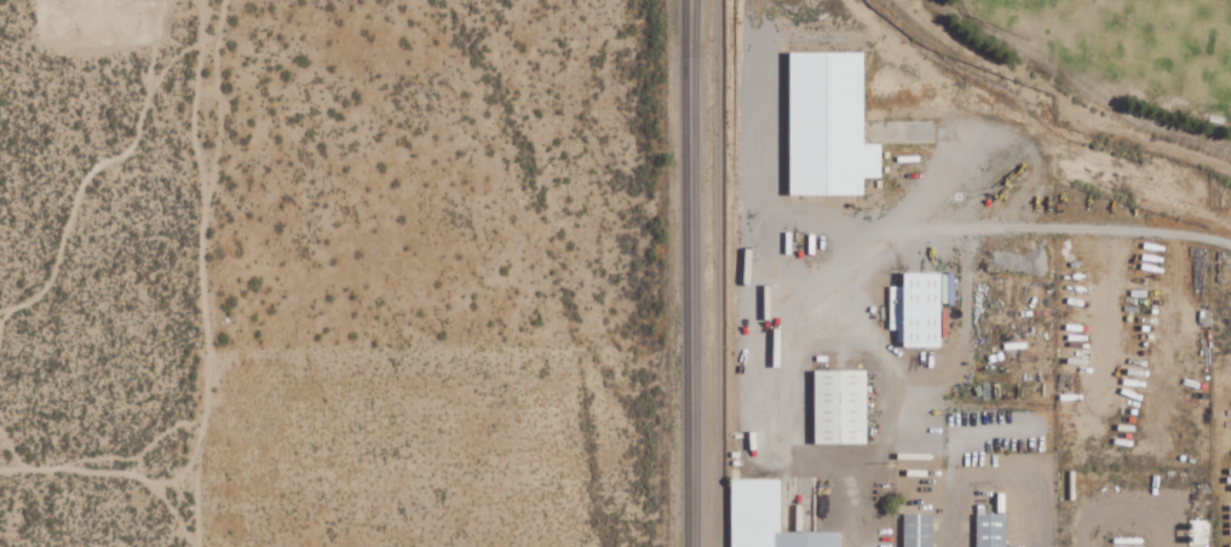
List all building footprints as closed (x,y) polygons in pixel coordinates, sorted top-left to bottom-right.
[(867,196),(866,178),(884,178),(884,144),(867,144),(866,52),(792,53),(793,196),(867,196)] [(816,371),(817,445),(870,445),(870,371),(816,371)] [(844,533),(784,533),(784,480),(733,480),(733,546),(844,546),(844,533)] [(936,514),(905,513),(905,546),(935,546),(936,514)] [(1009,514),(979,514),(978,546),(1008,546),(1009,514)]
